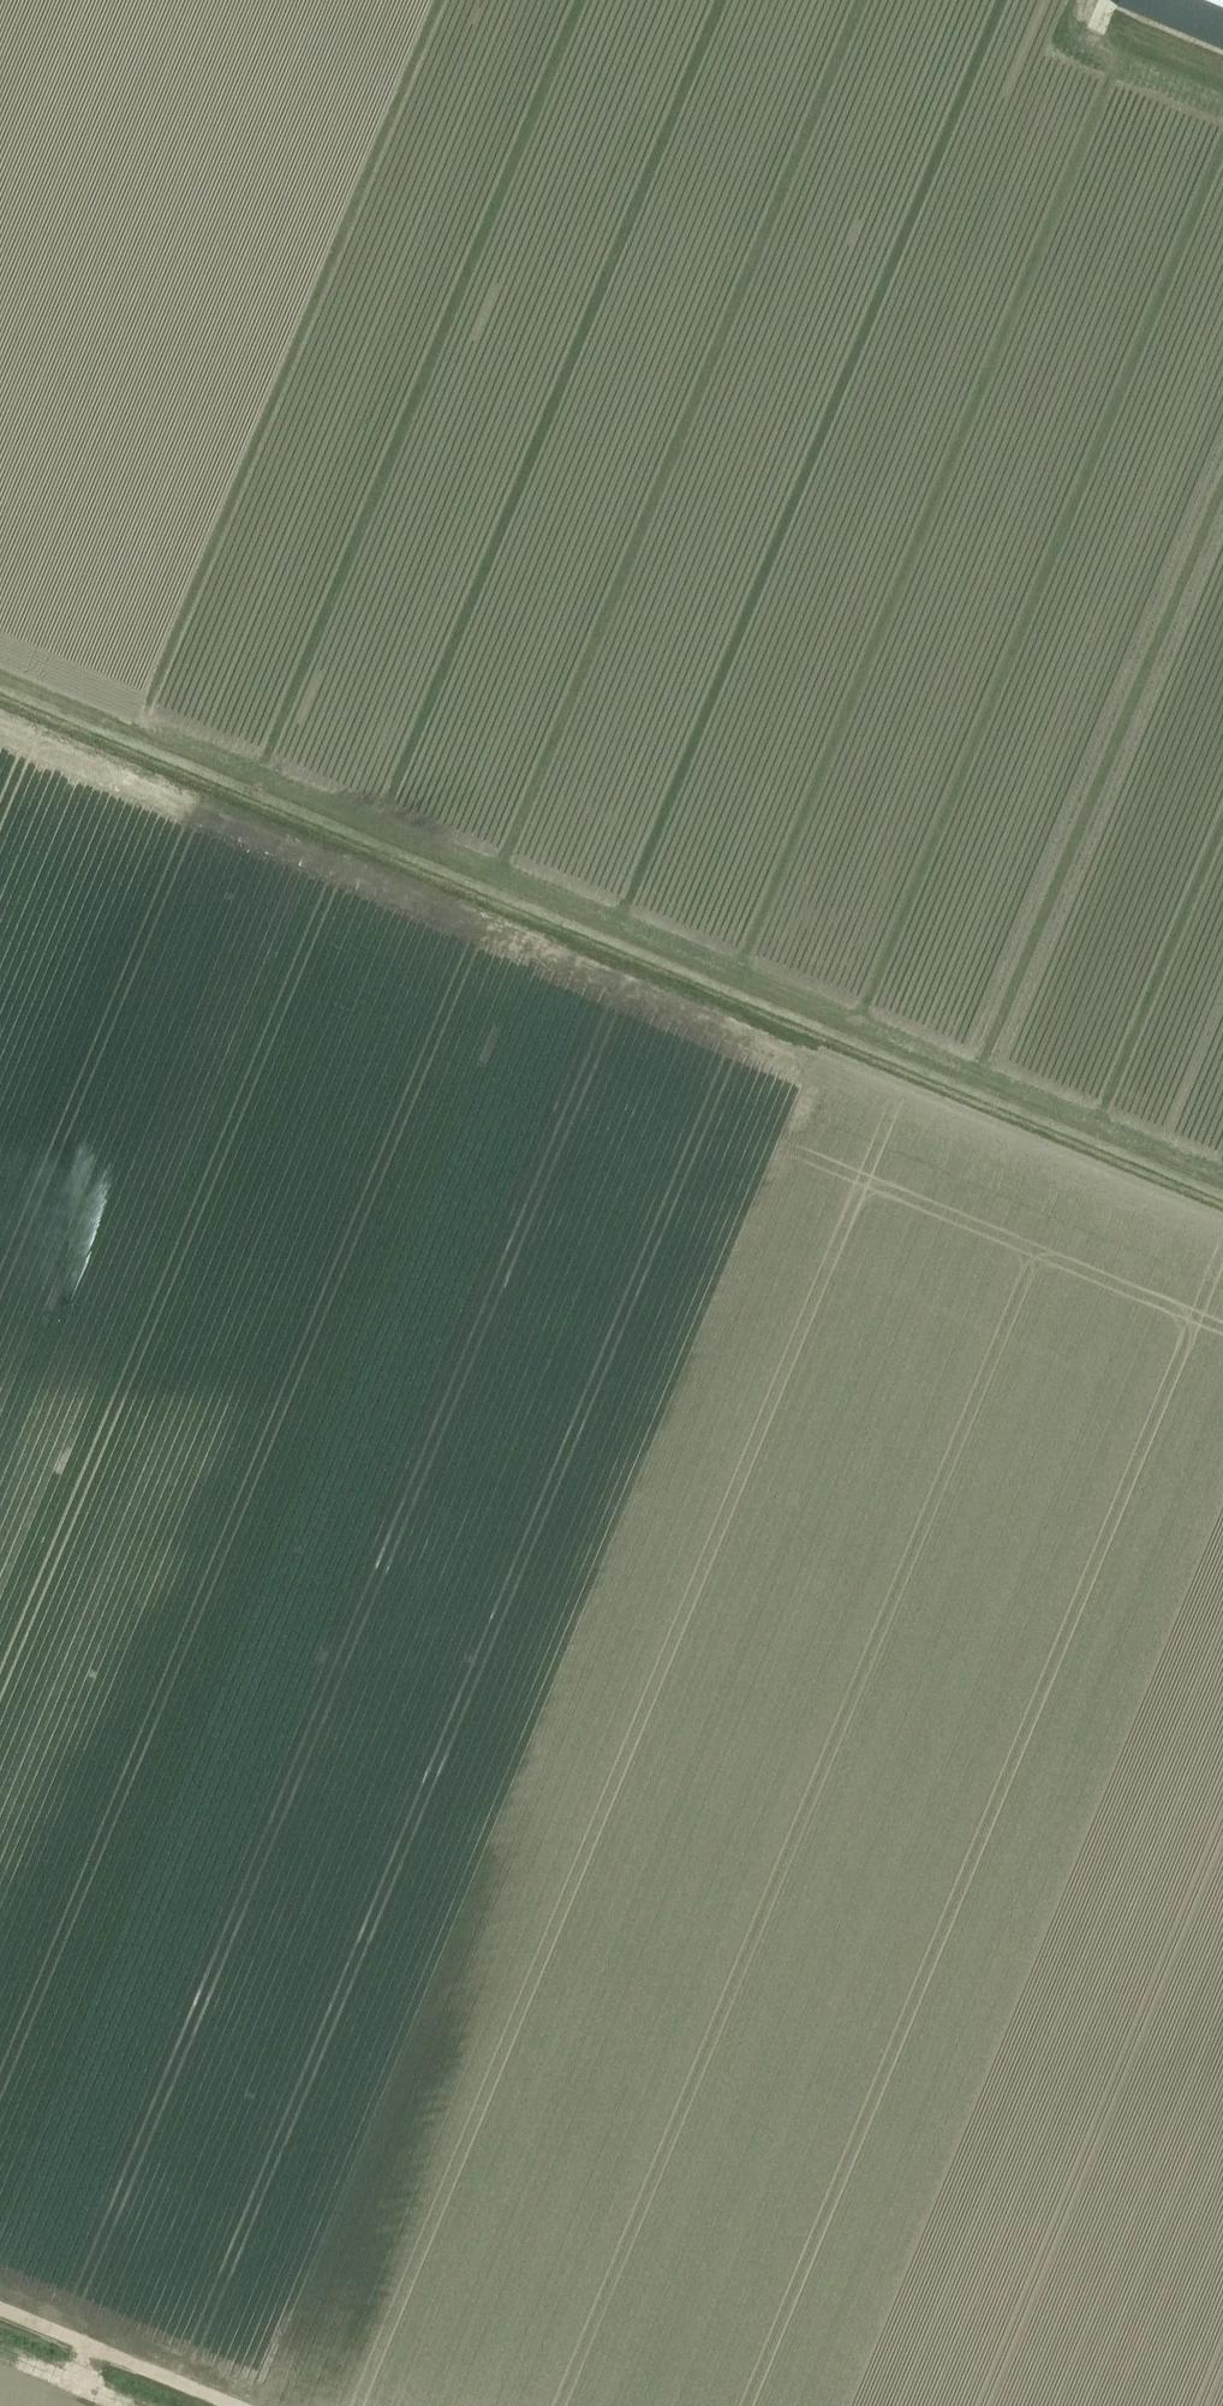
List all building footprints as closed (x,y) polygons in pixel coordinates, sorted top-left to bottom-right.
[(1117,5),(1222,49),(1222,0),(1119,0),(1117,5)]
